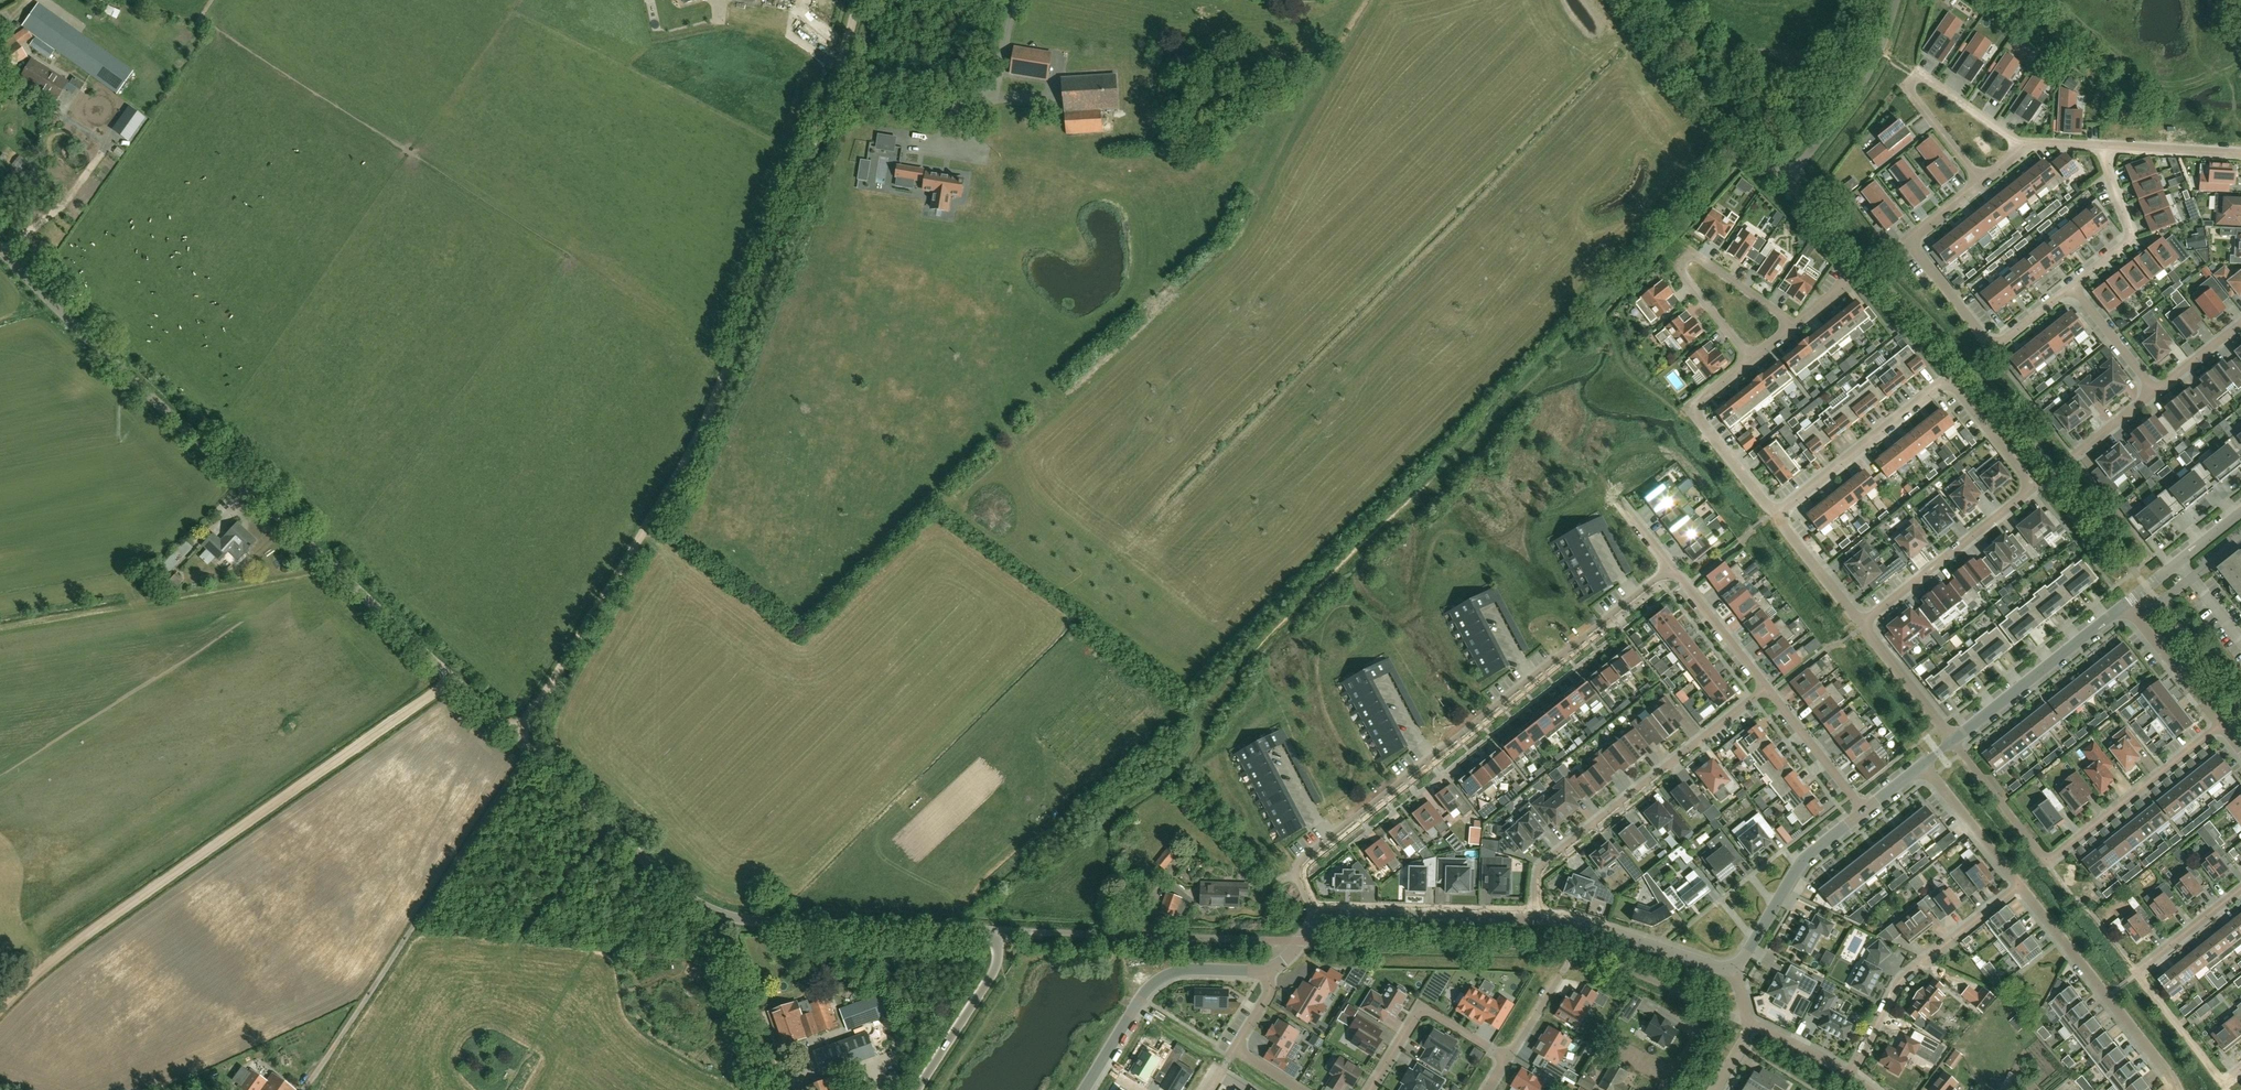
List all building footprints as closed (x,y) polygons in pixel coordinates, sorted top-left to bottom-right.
[(117,93),(132,71),(37,3),(22,25),(117,93)] [(1960,23),(1949,15),(1924,51),(1922,49),(1922,50),(1928,53),(1927,55),(1941,65),(1955,45),(1948,41),(1960,23)] [(20,47),(33,37),(26,28),(12,38),(10,36),(0,44),(0,47),(14,65),(26,56),(20,47)] [(1990,43),(1978,35),(1953,71),(1951,69),(1951,70),(1957,73),(1956,75),(1970,85),(1984,65),(1977,61),(1990,43)] [(1021,49),(1015,48),(1014,54),(1011,74),(1021,76),(1043,79),(1046,80),(1051,53),(1045,52),(1021,49)] [(2018,63),(2007,55),(1982,91),(1980,89),(1980,90),(1985,93),(1984,95),(1999,105),(2012,85),(2006,81),(2018,63)] [(41,93),(53,72),(31,59),(19,79),(41,93)] [(53,72),(41,93),(55,102),(67,82),(53,72)] [(1101,109),(1118,108),(1116,75),(1061,79),(1066,134),(1067,134),(1068,144),(1067,144),(1068,155),(1103,152),(1102,141),(1098,141),(1098,132),(1102,132),(1101,109)] [(2047,83),(2036,75),(2032,81),(2023,94),(2022,94),(2011,111),(2009,109),(2009,110),(2014,114),(2013,115),(2028,125),(2041,105),(2035,101),(2047,83)] [(84,84),(73,77),(69,84),(80,91),(84,84)] [(2028,78),(2018,91),(2022,94),(2023,94),(2032,81),(2028,78)] [(2072,91),(2078,84),(2070,78),(2064,85),(2072,91)] [(2075,95),(2061,89),(2059,121),(2059,122),(2059,132),(2056,132),(2063,133),(2063,134),(2080,135),(2082,112),(2074,111),(2075,95)] [(93,98),(84,92),(76,104),(85,110),(93,98)] [(128,141),(144,118),(129,107),(113,130),(128,141)] [(60,123),(58,112),(46,113),(48,125),(60,123)] [(1899,121),(1877,138),(1882,144),(1869,155),(1877,166),(1911,139),(1912,141),(1913,141),(1909,135),(1910,134),(1899,121)] [(2089,137),(2100,137),(2099,126),(2089,126),(2089,137)] [(894,147),(896,138),(879,135),(877,145),(894,147)] [(1956,173),(1929,139),(1918,148),(1932,165),(1925,170),(1937,185),(1937,184),(1940,188),(1954,177),(1953,176),(1958,172),(1956,173)] [(2057,158),(2046,166),(2046,167),(2055,178),(2054,178),(2060,184),(2078,170),(2073,164),(2071,165),(2064,155),(2058,159),(2057,158)] [(27,163),(19,156),(12,164),(20,171),(27,163)] [(2155,174),(2149,157),(2128,165),(2130,170),(2127,171),(2132,184),(2134,183),(2134,182),(2155,174)] [(2168,158),(2171,168),(2178,166),(2175,159),(2168,158)] [(2045,185),(2054,178),(2055,178),(2046,167),(2046,166),(2041,160),(2036,164),(2037,166),(2032,170),(2045,185)] [(1902,161),(1891,170),(1904,187),(1898,191),(1903,197),(1898,202),(1903,198),(1913,210),(1926,199),(1925,198),(1931,194),(1930,193),(1929,195),(1924,190),(1928,186),(1920,176),(1916,179),(1902,161)] [(2233,185),(2234,174),(2236,174),(2236,167),(2210,165),(2209,176),(2201,175),(2200,191),(2217,192),(2217,184),(2233,185)] [(898,177),(896,186),(913,188),(914,180),(921,181),(921,179),(922,175),(922,173),(922,170),(917,169),(898,166),(897,177),(898,177)] [(2180,172),(2178,166),(2171,168),(2174,175),(2180,172)] [(2045,186),(2045,185),(2032,170),(2028,173),(2026,172),(2021,176),(2035,193),(2035,194),(2036,196),(2046,188),(2045,186)] [(922,175),(921,179),(926,180),(925,190),(934,192),(932,208),(947,211),(950,194),(959,196),(961,185),(962,185),(962,182),(962,179),(948,177),(927,174),(927,176),(922,175)] [(2161,191),(2155,174),(2134,182),(2134,183),(2136,187),(2133,188),(2138,200),(2141,199),(2161,191)] [(2025,201),(2035,194),(2035,193),(2021,176),(2016,180),(2017,181),(2013,185),(2025,201)] [(2184,183),(2182,177),(2175,179),(2178,185),(2184,183)] [(1746,193),(1751,186),(1742,180),(1736,187),(1746,193)] [(1901,217),(1874,183),(1863,192),(1876,209),(1870,213),(1885,232),(1899,221),(1898,220),(1903,216),(1903,215),(1901,217)] [(2083,189),(2078,183),(2072,187),(2077,193),(2083,189)] [(2017,211),(2027,203),(2025,201),(2013,185),(2008,189),(2007,187),(2001,191),(2015,209),(2017,211)] [(76,219),(86,200),(71,191),(60,210),(76,219)] [(2006,217),(2015,209),(2001,191),(1996,195),(1998,197),(1993,201),(2006,217)] [(2168,207),(2161,191),(2141,199),(2142,203),(2140,204),(2144,217),(2147,216),(2147,215),(2168,207)] [(2224,199),(2224,196),(2215,195),(2214,212),(2216,212),(2216,225),(2231,226),(2232,216),(2240,217),(2240,200),(2224,199)] [(2099,213),(2104,209),(2096,199),(2091,203),(2091,204),(2081,212),(2082,214),(2083,214),(2099,234),(2104,230),(2102,228),(2107,223),(2099,213)] [(1995,225),(2006,217),(1993,201),(1988,205),(1987,203),(1982,207),(1995,225)] [(1986,232),(1995,225),(1982,207),(1977,211),(1978,213),(1973,216),(1986,232)] [(2174,224),(2168,207),(2147,215),(2147,216),(2148,220),(2146,221),(2151,233),(2174,224)] [(1724,239),(1739,218),(1731,212),(1726,219),(1713,210),(1698,232),(1712,242),(1717,234),(1724,239)] [(65,214),(60,220),(69,228),(74,222),(65,214)] [(2083,214),(2082,214),(2073,222),(2086,240),(2092,235),(2094,238),(2099,234),(2083,214)] [(1978,242),(1988,234),(1986,232),(1973,216),(1968,220),(1967,219),(1962,223),(1978,242)] [(2084,241),(2069,222),(2058,230),(2060,232),(2076,252),(2081,248),(2079,245),(2084,241)] [(1968,250),(1978,242),(1962,223),(1957,227),(1958,228),(1953,232),(1968,250)] [(2233,228),(2218,228),(2218,236),(2233,237),(2233,228)] [(1741,262),(1751,248),(1758,253),(1766,242),(1758,236),(1755,240),(1742,230),(1727,252),(1741,262)] [(1958,258),(1968,250),(1953,232),(1949,236),(1947,234),(1942,238),(1958,258)] [(2012,245),(2022,237),(2017,232),(2011,236),(2013,238),(2009,241),(2012,245)] [(2060,232),(2050,240),(2064,257),(2069,253),(2071,256),(2076,252),(2060,232)] [(2199,249),(2198,246),(2204,245),(2202,236),(2196,237),(2196,234),(2189,235),(2190,238),(2183,239),(2185,249),(2191,247),(2192,250),(2199,249)] [(2235,236),(2235,240),(2237,241),(2240,242),(2240,256),(2230,255),(2229,264),(2240,264),(2240,236),(2235,236)] [(1943,270),(1958,258),(1942,238),(1937,242),(1938,244),(1933,248),(1942,258),(1936,262),(1943,270)] [(2064,257),(2050,240),(2041,247),(2056,267),(2061,263),(2059,261),(2064,257)] [(2159,244),(2158,242),(2147,250),(2149,252),(2163,269),(2177,258),(2164,240),(2159,244)] [(2024,246),(2021,242),(2014,248),(2017,252),(2024,246)] [(1776,248),(1768,243),(1760,254),(1767,259),(1757,273),(1771,283),(1786,261),(1773,252),(1776,248)] [(1809,257),(1815,248),(1809,243),(1803,252),(1809,257)] [(2056,267),(2041,247),(2031,255),(2045,273),(2049,269),(2051,271),(2056,267)] [(2149,280),(2163,269),(2149,252),(2146,255),(2144,253),(2134,261),(2135,263),(2149,280)] [(2045,273),(2031,255),(2021,263),(2037,283),(2042,279),(2040,277),(2045,273)] [(1802,272),(1810,261),(1802,256),(1788,277),(1795,281),(1787,294),(1801,303),(1816,281),(1802,272)] [(2037,283),(2021,263),(2011,271),(2025,288),(2030,285),(2032,287),(2037,283)] [(2135,291),(2149,280),(2135,263),(2132,266),(2130,264),(2120,272),(2121,274),(2122,274),(2135,291)] [(2211,274),(2205,267),(2201,270),(2206,277),(2211,274)] [(2025,288),(2011,271),(2001,279),(2017,299),(2022,295),(2020,292),(2025,288)] [(2172,271),(2167,275),(2175,284),(2178,288),(2181,285),(2178,282),(2179,281),(2172,271)] [(2213,276),(2225,291),(2231,287),(2239,297),(2240,296),(2240,272),(2233,279),(2231,275),(2226,279),(2220,271),(2213,276)] [(2122,302),(2135,291),(2122,274),(2121,274),(2118,277),(2116,275),(2106,283),(2108,285),(2122,302)] [(2221,311),(2224,309),(2213,296),(2221,290),(2211,278),(2205,283),(2204,296),(2196,302),(2211,320),(2213,318),(2214,319),(2215,319),(2222,313),(2222,312),(2221,311)] [(2001,279),(1992,286),(1991,287),(2005,304),(2010,300),(2012,303),(2017,299),(2001,279)] [(1662,282),(1634,303),(1650,324),(1670,308),(1665,301),(1672,295),(1662,282)] [(2005,304),(1991,287),(1992,286),(1990,284),(1980,292),(1979,292),(1974,296),(1982,306),(1987,302),(1997,315),(2002,310),(2000,308),(2005,304)] [(2108,313),(2122,302),(2108,285),(2104,288),(2103,286),(2092,294),(2108,313)] [(2184,300),(2166,315),(2186,339),(2190,336),(2191,337),(2193,337),(2197,334),(2198,332),(2196,331),(2198,330),(2193,324),(2199,319),(2194,312),(2184,300)] [(1855,301),(1844,310),(1858,327),(1869,319),(1871,322),(1877,318),(1868,307),(1863,311),(1855,301)] [(1848,335),(1858,327),(1844,310),(1834,318),(1848,335)] [(2065,317),(2063,314),(2058,318),(2073,338),(2083,330),(2087,336),(2093,331),(2083,319),(2078,323),(2070,313),(2065,317)] [(1681,349),(1702,332),(1691,318),(1683,324),(1679,318),(1655,337),(1661,344),(1664,341),(1674,354),(1681,348),(1681,349)] [(1850,337),(1848,335),(1834,318),(1824,326),(1839,346),(1850,337)] [(2073,338),(2058,318),(2053,322),(2055,325),(2050,328),(2063,346),(2064,346),(2073,338)] [(2120,329),(2126,325),(2124,321),(2118,320),(2115,323),(2120,329)] [(2169,352),(2159,339),(2166,334),(2157,322),(2149,328),(2145,331),(2151,338),(2143,345),(2156,362),(2161,359),(2163,360),(2169,355),(2168,354),(2169,352)] [(1839,346),(1824,326),(1813,334),(1827,352),(1830,357),(1841,348),(1839,346)] [(2063,346),(2050,328),(2045,332),(2043,330),(2038,334),(2054,354),(2053,354),(2055,356),(2066,348),(2064,346),(2063,346)] [(1817,360),(1827,352),(1813,334),(1803,343),(1817,360)] [(1897,342),(1902,339),(1899,334),(1894,338),(1897,342)] [(2054,354),(2038,334),(2033,338),(2035,340),(2030,344),(2044,362),(2053,354),(2054,354)] [(2088,338),(2093,346),(2099,342),(2094,334),(2088,338)] [(1877,340),(1872,344),(1872,345),(1875,349),(1880,345),(1881,344),(1877,340)] [(1821,364),(1817,360),(1803,343),(1793,351),(1806,368),(1810,373),(1821,364)] [(2044,362),(2030,344),(2025,348),(2023,345),(2018,349),(2034,369),(2044,362)] [(1875,349),(1872,345),(1865,351),(1868,354),(1875,349)] [(2240,345),(2234,350),(2236,352),(2234,353),(2237,356),(2231,361),(2240,374),(2240,346),(2240,345)] [(1907,346),(1893,357),(1910,379),(1917,373),(1916,371),(1923,366),(1907,346)] [(1703,348),(1685,362),(1694,375),(1691,378),(1697,385),(1705,379),(1726,363),(1715,349),(1708,355),(1703,348)] [(2093,352),(2089,348),(2084,352),(2087,356),(2093,352)] [(2034,369),(2018,349),(2013,353),(2015,356),(2010,360),(2018,370),(2013,374),(2021,384),(2026,380),(2026,379),(2036,371),(2034,369)] [(1796,377),(1806,368),(1793,351),(1782,359),(1796,377)] [(1870,357),(1875,362),(1882,356),(1878,351),(1870,357)] [(1849,358),(1854,365),(1858,362),(1852,355),(1849,358)] [(1875,362),(1870,357),(1864,362),(1868,367),(1875,362)] [(1910,379),(1893,357),(1879,368),(1895,388),(1902,382),(1903,384),(1910,379)] [(2125,387),(2116,376),(2122,371),(2112,358),(2102,366),(2106,370),(2098,376),(2114,396),(2118,393),(2119,395),(2125,390),(2124,388),(2125,387)] [(2231,361),(2225,366),(2222,362),(2221,364),(2219,362),(2212,368),(2213,370),(2211,371),(2227,392),(2236,385),(2239,389),(2240,387),(2240,374),(2231,361)] [(1794,382),(1778,362),(1767,371),(1783,390),(1794,382)] [(1895,388),(1879,368),(1865,379),(1867,381),(1883,400),(1890,395),(1888,393),(1895,388)] [(1783,390),(1767,371),(1757,379),(1772,398),(1783,390)] [(2227,392),(2211,371),(2209,373),(2207,371),(2200,377),(2201,379),(2200,380),(2202,384),(2196,388),(2209,404),(2213,410),(2221,403),(2218,399),(2227,392)] [(1828,374),(1834,381),(1837,379),(1832,372),(1828,374)] [(1830,384),(1834,381),(1828,374),(1825,377),(1830,384)] [(1849,374),(1843,378),(1847,384),(1853,379),(1849,374)] [(2069,389),(2076,384),(2069,375),(2062,380),(2069,389)] [(2114,396),(2098,376),(2087,386),(2084,381),(2078,386),(2080,388),(2087,398),(2088,398),(2094,394),(2103,405),(2104,404),(2105,406),(2112,401),(2110,399),(2114,396)] [(1840,389),(1847,384),(1843,378),(1836,384),(1840,389)] [(1772,398),(1757,379),(1747,387),(1763,408),(1773,400),(1772,399),(1772,398)] [(1867,381),(1859,387),(1858,385),(1852,390),(1868,410),(1874,404),(1876,406),(1883,400),(1867,381)] [(2044,390),(2048,387),(2044,382),(2040,385),(2044,390)] [(1763,408),(1747,387),(1736,395),(1750,413),(1760,405),(1762,409),(1763,408)] [(2091,415),(2081,403),(2087,398),(2080,388),(2062,402),(2079,423),(2091,415)] [(2209,404),(2196,388),(2191,393),(2188,389),(2176,399),(2191,418),(2209,404)] [(1820,393),(1817,389),(1810,395),(1813,398),(1820,393)] [(1860,415),(1868,410),(1852,390),(1845,395),(1847,397),(1840,403),(1855,422),(1862,417),(1860,415)] [(1750,413),(1736,395),(1726,404),(1740,421),(1739,421),(1741,423),(1752,415),(1750,413)] [(1809,401),(1806,398),(1799,403),(1796,398),(1792,401),(1798,409),(1802,407),(1809,401)] [(2191,418),(2176,399),(2164,408),(2167,412),(2162,416),(2168,423),(2175,433),(2181,429),(2180,427),(2191,418)] [(1805,416),(1818,405),(1819,405),(1815,400),(1802,411),(1805,416)] [(2079,423),(2062,402),(2057,407),(2053,403),(2042,412),(2051,424),(2058,419),(2068,432),(2079,423)] [(1855,422),(1840,403),(1832,409),(1830,407),(1824,412),(1840,432),(1846,426),(1848,428),(1855,422)] [(1740,421),(1726,404),(1715,412),(1729,429),(1739,421),(1740,421)] [(1782,411),(1788,418),(1791,415),(1786,408),(1782,411)] [(1953,426),(1941,410),(1931,417),(1944,433),(1953,426)] [(1781,423),(1788,418),(1782,411),(1779,414),(1780,416),(1777,418),(1781,423)] [(1840,432),(1824,412),(1817,417),(1819,419),(1812,425),(1827,444),(1834,439),(1833,437),(1840,432)] [(1794,417),(1790,421),(1787,423),(1792,428),(1798,423),(1794,417)] [(1944,433),(1931,417),(1921,425),(1934,441),(1944,433)] [(2162,428),(2153,417),(2142,426),(2155,443),(2156,443),(2162,438),(2167,444),(2177,436),(2175,433),(2168,423),(2162,428)] [(2204,432),(2210,428),(2206,422),(2200,427),(2204,432)] [(1765,424),(1762,427),(1767,434),(1771,431),(1765,424)] [(1827,444),(1812,425),(1803,431),(1802,429),(1796,434),(1802,442),(1808,449),(1812,454),(1819,448),(1820,450),(1827,444)] [(1934,441),(1921,425),(1912,432),(1925,448),(1934,441)] [(2159,447),(2156,443),(2155,443),(2142,426),(2131,435),(2139,446),(2134,450),(2144,462),(2154,454),(2152,451),(2159,447)] [(1767,434),(1762,427),(1758,430),(1764,437),(1767,434)] [(1925,448),(1912,432),(1903,439),(1916,456),(1925,448)] [(1797,441),(1791,433),(1786,436),(1793,444),(1797,441)] [(2238,437),(2236,434),(2229,439),(2239,452),(2240,451),(2240,435),(2238,437)] [(1757,442),(1752,437),(1742,445),(1746,451),(1757,442)] [(1916,456),(1903,439),(1893,447),(1906,463),(1916,456)] [(2234,456),(2239,452),(2229,439),(2223,444),(2225,447),(2215,456),(2230,474),(2240,466),(2240,465),(2234,456)] [(1759,446),(1749,454),(1753,460),(1758,456),(1766,466),(1784,452),(1775,442),(1763,451),(1759,446)] [(1808,449),(1802,442),(1799,445),(1804,451),(1807,449),(1808,449)] [(2144,466),(2134,454),(2129,458),(2123,450),(2117,443),(2110,449),(2111,450),(2107,453),(2124,474),(2130,469),(2134,473),(2144,466)] [(1906,463),(1893,447),(1884,454),(1897,470),(1906,463)] [(1807,449),(1804,451),(1802,453),(1810,463),(1816,459),(1812,454),(1808,449),(1807,449)] [(1791,462),(1791,461),(1784,452),(1766,466),(1774,475),(1791,462)] [(2124,474),(2107,453),(2103,456),(2102,455),(2095,461),(2100,467),(2107,475),(2098,482),(2109,496),(2118,489),(2113,483),(2124,474)] [(1897,470),(1884,454),(1874,462),(1887,478),(1897,470)] [(2218,483),(2230,474),(2215,456),(2204,464),(2202,461),(2196,466),(2206,479),(2211,474),(2218,483)] [(1793,460),(1791,461),(1791,462),(1774,475),(1782,486),(1801,470),(1793,460)] [(2153,474),(2164,465),(2160,460),(2148,469),(2153,474)] [(1944,462),(1939,466),(1942,470),(1947,466),(1944,462)] [(1962,467),(1958,462),(1953,466),(1957,471),(1962,467)] [(1820,463),(1808,466),(1811,476),(1823,473),(1820,463)] [(1983,482),(1992,493),(2010,478),(2008,476),(2010,475),(2005,468),(2003,470),(1998,463),(1980,477),(1973,468),(1967,473),(1978,487),(1983,482)] [(2196,501),(2207,492),(2200,483),(2206,479),(2196,466),(2179,479),(2196,501)] [(1863,471),(1854,478),(1866,495),(1876,487),(1863,471)] [(1974,509),(1975,506),(1977,505),(1973,500),(1981,494),(1965,475),(1945,491),(1964,515),(1966,513),(1969,514),(1974,509)] [(1866,495),(1854,478),(1844,486),(1857,502),(1866,495)] [(2185,510),(2196,501),(2179,479),(2162,493),(2172,506),(2177,501),(2185,510)] [(1693,487),(1688,480),(1677,488),(1683,495),(1693,487)] [(1648,497),(1645,500),(1653,510),(1656,507),(1661,512),(1683,495),(1677,488),(1676,487),(1668,493),(1662,486),(1657,490),(1654,486),(1652,486),(1645,491),(1645,493),(1648,497)] [(1857,502),(1844,486),(1835,493),(1848,509),(1857,502)] [(1848,509),(1835,493),(1825,501),(1838,517),(1848,509)] [(2162,528),(2174,519),(2166,510),(2172,506),(2162,493),(2156,498),(2158,501),(2147,509),(2162,528)] [(1683,495),(1661,512),(1665,518),(1661,521),(1669,531),(1687,517),(1693,512),(1688,505),(1690,504),(1683,495)] [(1953,524),(1949,519),(1955,515),(1940,495),(1928,505),(1932,511),(1921,519),(1930,531),(1932,529),(1937,536),(1939,534),(1941,537),(1949,531),(1947,528),(1953,524)] [(1901,498),(1896,500),(1900,508),(1905,506),(1901,498)] [(1838,517),(1825,501),(1816,508),(1829,524),(1838,517)] [(1699,507),(1705,515),(1711,510),(1705,502),(1699,507)] [(2162,528),(2147,509),(2145,506),(2128,520),(2138,533),(2144,528),(2151,537),(2162,528)] [(1829,524),(1816,508),(1806,516),(1819,532),(1829,524)] [(2048,521),(2039,510),(2036,511),(2034,513),(2031,514),(2029,516),(2026,517),(2043,538),(2050,532),(2055,537),(2057,535),(2059,537),(2066,532),(2054,517),(2048,521)] [(1687,517),(1669,531),(1677,540),(1680,537),(1685,543),(1707,526),(1717,518),(1713,513),(1703,521),(1700,517),(1699,518),(1693,512),(1687,517)] [(1630,571),(1601,517),(1556,541),(1587,598),(1609,586),(1584,539),(1587,537),(1587,538),(1602,530),(1625,574),(1630,571)] [(2043,538),(2026,517),(2024,519),(2022,521),(2020,523),(2018,526),(2016,528),(2026,540),(2020,545),(2025,552),(2032,560),(2038,555),(2032,547),(2043,538)] [(1707,526),(1685,543),(1689,548),(1686,551),(1694,562),(1698,559),(1699,560),(1706,555),(1704,553),(1711,548),(1705,541),(1714,534),(1713,534),(1723,526),(1717,518),(1707,526)] [(1922,541),(1928,536),(1914,519),(1907,524),(1910,529),(1896,541),(1897,543),(1893,546),(1899,554),(1903,551),(1909,558),(1910,557),(1911,559),(1920,552),(1919,551),(1926,545),(1922,541)] [(207,565),(215,557),(218,560),(229,549),(227,548),(232,542),(243,553),(255,540),(236,523),(220,540),(212,533),(202,544),(207,549),(199,557),(207,565)] [(2012,546),(2004,535),(2003,536),(2001,534),(1995,539),(1997,541),(1993,544),(1994,545),(1994,544),(2010,564),(2025,552),(2020,545),(2017,541),(2012,546)] [(1859,555),(1843,567),(1849,574),(1851,573),(1854,577),(1874,561),(1869,554),(1873,551),(1863,540),(1853,548),(1859,555)] [(186,542),(177,551),(176,550),(162,565),(168,572),(177,563),(174,559),(179,554),(182,558),(192,548),(186,542)] [(2079,548),(2074,542),(2069,546),(2072,550),(2075,550),(2079,548)] [(2010,564),(1994,544),(1994,545),(1991,547),(1990,545),(1984,550),(1985,552),(1984,553),(1992,563),(1987,567),(1995,577),(2011,565),(2010,564)] [(1837,553),(1833,549),(1827,554),(1831,558),(1837,553)] [(2219,570),(2240,598),(2240,552),(2219,570)] [(1995,577),(1987,567),(1981,559),(1975,563),(1973,560),(1972,560),(1970,559),(1965,564),(1965,566),(1962,568),(1976,585),(1980,581),(1986,588),(1991,584),(1993,586),(1998,581),(1995,577)] [(2097,579),(2082,559),(2074,566),(2072,564),(2066,569),(2082,589),(2089,583),(2090,585),(2097,579)] [(1874,561),(1854,577),(1857,580),(1855,582),(1861,589),(1876,577),(1882,584),(1897,572),(1891,564),(1886,568),(1883,564),(1879,567),(1874,561)] [(1721,589),(1744,572),(1737,563),(1729,570),(1724,564),(1707,578),(1714,587),(1717,584),(1721,589)] [(1755,563),(1744,572),(1749,578),(1760,569),(1755,563)] [(1976,585),(1962,568),(1959,571),(1957,569),(1952,574),(1952,576),(1955,580),(1949,584),(1950,584),(1967,606),(1973,601),(1972,600),(1977,595),(1971,588),(1976,585)] [(2082,589),(2066,569),(2060,574),(2062,576),(2054,582),(2069,601),(2076,596),(2075,594),(2082,589)] [(1746,592),(1753,587),(1748,581),(1750,580),(1749,578),(1744,572),(1721,589),(1725,594),(1722,597),(1729,606),(1746,592)] [(2069,601),(2054,582),(2046,588),(2045,586),(2038,591),(2054,611),(2061,605),(2062,607),(2069,601)] [(2026,583),(2019,589),(2025,596),(2032,589),(2026,583)] [(1967,606),(1950,584),(1945,589),(1942,584),(1940,586),(1938,584),(1931,590),(1933,591),(1931,593),(1948,614),(1955,609),(1959,615),(1968,607),(1967,606)] [(2013,590),(2009,585),(2004,589),(2008,594),(2013,590)] [(1743,617),(1765,599),(1765,598),(1759,592),(1759,591),(1757,592),(1753,587),(1746,592),(1729,606),(1736,615),(1739,612),(1743,617)] [(1527,649),(1495,588),(1450,612),(1485,679),(1505,668),(1475,612),(1496,601),(1522,652),(1527,649)] [(1769,595),(1764,588),(1759,592),(1765,598),(1769,595)] [(2054,611),(2038,591),(2032,596),(2034,598),(2026,604),(2042,623),(2049,618),(2048,616),(2054,611)] [(1948,614),(1931,593),(1930,594),(1928,592),(1921,598),(1923,599),(1921,601),(1924,605),(1919,609),(1935,629),(1937,632),(1947,625),(1942,619),(1948,614)] [(2011,600),(2008,595),(2002,599),(2006,604),(2011,600)] [(1751,633),(1768,620),(1771,618),(1766,612),(1772,607),(1765,599),(1743,617),(1747,622),(1744,625),(1751,633)] [(2042,623),(2026,604),(2019,610),(2017,608),(2011,613),(2027,632),(2034,627),(2035,629),(2042,623)] [(1656,633),(1673,619),(1665,609),(1648,623),(1656,633)] [(1935,629),(1919,609),(1913,614),(1910,610),(1909,611),(1907,609),(1901,614),(1902,616),(1898,619),(1914,638),(1919,634),(1922,638),(1930,632),(1935,629)] [(2027,632),(2011,613),(2005,617),(2006,619),(1998,626),(2014,645),(2021,640),(2020,638),(2027,632)] [(1663,642),(1681,629),(1673,619),(1656,633),(1663,642)] [(1765,644),(1787,627),(1781,619),(1773,625),(1768,620),(1751,633),(1758,642),(1761,639),(1765,644)] [(1914,638),(1898,619),(1895,621),(1893,620),(1887,625),(1888,627),(1887,627),(1891,632),(1885,637),(1900,656),(1912,646),(1909,642),(1914,638)] [(1791,624),(1787,627),(1790,631),(1796,626),(1793,622),(1791,624)] [(1773,661),(1790,647),(1786,642),(1794,635),(1790,631),(1787,627),(1765,644),(1769,650),(1766,652),(1773,661)] [(2012,647),(1996,627),(1988,634),(1987,632),(1980,637),(1996,657),(2003,651),(2004,653),(2012,647)] [(1671,652),(1688,638),(1681,629),(1663,642),(1671,652)] [(1935,629),(1930,632),(1936,639),(1940,636),(1937,632),(1935,629)] [(1630,637),(1638,647),(1641,644),(1643,643),(1635,633),(1630,637)] [(1996,657),(1980,637),(1974,642),(1976,644),(1968,650),(1984,669),(1991,664),(1989,662),(1996,657)] [(1678,661),(1696,648),(1688,638),(1671,652),(1678,661)] [(1822,645),(1818,641),(1816,638),(1812,641),(1818,648),(1822,645)] [(2138,661),(2124,644),(2114,653),(2127,670),(2138,661)] [(1622,651),(1619,654),(1618,655),(1631,671),(1630,671),(1633,674),(1637,671),(1635,667),(1641,662),(1639,659),(1641,658),(1636,652),(1634,653),(1627,645),(1621,650),(1622,651)] [(1787,672),(1810,655),(1803,646),(1794,653),(1790,647),(1773,661),(1780,670),(1783,667),(1787,672)] [(1686,671),(1703,657),(1696,648),(1678,661),(1677,662),(1685,672),(1686,671)] [(1984,669),(1968,650),(1961,656),(1959,654),(1953,659),(1969,679),(1975,673),(1977,675),(1984,669)] [(1618,655),(1619,654),(1617,653),(1611,658),(1612,660),(1608,663),(1621,679),(1620,679),(1623,682),(1627,679),(1625,675),(1630,671),(1631,671),(1618,655)] [(2127,670),(2114,653),(2103,661),(2116,678),(2127,670)] [(1693,680),(1711,667),(1703,657),(1686,671),(1693,680)] [(1917,665),(1911,658),(1905,663),(1911,670),(1917,665)] [(1423,725),(1388,659),(1343,683),(1384,759),(1404,748),(1369,683),(1389,672),(1419,728),(1423,725)] [(1930,659),(1924,663),(1930,671),(1936,666),(1930,659)] [(1969,679),(1953,659),(1947,663),(1948,666),(1941,672),(1956,691),(1963,686),(1962,684),(1969,679)] [(1608,663),(1607,661),(1601,666),(1602,668),(1598,671),(1610,687),(1613,690),(1617,687),(1614,683),(1620,679),(1621,679),(1608,663)] [(2116,678),(2103,661),(2093,669),(2106,686),(2116,678)] [(1660,676),(1664,673),(1656,663),(1653,666),(1660,676)] [(1819,684),(1815,678),(1823,672),(1820,668),(1816,663),(1794,681),(1798,686),(1795,689),(1802,698),(1819,684)] [(1925,671),(1921,665),(1915,669),(1920,675),(1925,671)] [(1701,690),(1718,676),(1711,667),(1693,680),(1701,690)] [(1598,671),(1597,669),(1590,674),(1592,676),(1587,679),(1600,695),(1602,698),(1607,695),(1604,691),(1610,687),(1598,671)] [(2106,686),(2093,669),(2082,678),(2095,694),(2106,686)] [(1956,691),(1941,672),(1933,678),(1931,676),(1925,681),(1941,701),(1948,695),(1949,697),(1956,691)] [(1708,699),(1726,686),(1718,676),(1701,690),(1708,699)] [(1577,685),(1573,688),(1585,704),(1588,707),(1592,704),(1589,700),(1596,695),(1582,678),(1575,683),(1577,685)] [(2095,694),(2082,678),(2072,686),(2085,703),(2095,694)] [(2147,678),(2138,685),(2142,690),(2151,683),(2147,678)] [(2138,699),(2146,710),(2152,706),(2169,693),(2160,682),(2138,699)] [(1816,709),(1838,691),(1832,683),(1823,690),(1819,684),(1802,698),(1808,706),(1812,703),(1816,709)] [(2142,690),(2138,685),(2130,691),(2134,696),(2142,690)] [(1573,688),(1572,686),(1565,691),(1567,693),(1563,696),(1562,696),(1575,712),(1577,715),(1582,712),(1579,709),(1585,704),(1573,688)] [(1715,710),(1734,696),(1726,686),(1708,699),(1707,700),(1696,710),(1699,715),(1711,705),(1715,710)] [(2085,703),(2072,686),(2061,694),(2074,711),(2085,703)] [(1685,694),(1682,690),(1675,695),(1679,699),(1685,694)] [(1823,725),(1841,712),(1836,706),(1845,699),(1838,691),(1816,709),(1820,714),(1817,716),(1823,725)] [(2161,716),(2177,703),(2169,693),(2152,706),(2160,716),(2161,716)] [(1562,696),(1563,696),(1561,694),(1555,699),(1556,701),(1553,704),(1552,704),(1567,723),(1571,720),(1569,717),(1575,712),(1562,696)] [(2074,711),(2061,694),(2050,703),(2064,720),(2074,711)] [(2126,695),(2118,701),(2122,706),(2130,700),(2126,695)] [(1677,723),(1682,719),(1665,698),(1659,702),(1663,707),(1652,715),(1668,736),(1680,727),(1677,723)] [(2122,706),(2118,701),(2110,708),(2114,713),(2122,706)] [(1552,704),(1553,704),(1551,702),(1545,707),(1546,709),(1542,712),(1557,731),(1567,723),(1552,704)] [(2166,729),(2185,714),(2177,703),(2161,716),(2160,716),(2151,723),(2160,734),(2166,729)] [(2061,722),(2048,705),(2037,714),(2050,730),(2061,722)] [(2133,717),(2126,708),(2121,712),(2128,721),(2133,717)] [(1542,712),(1541,710),(1535,715),(1536,717),(1532,720),(1544,736),(1545,736),(1547,739),(1557,731),(1542,712)] [(1699,715),(1696,710),(1694,711),(1690,714),(1698,724),(1703,720),(1699,715)] [(1838,736),(1860,719),(1854,711),(1845,717),(1841,712),(1823,725),(1830,734),(1834,731),(1838,736)] [(2105,711),(2097,718),(2101,723),(2109,716),(2105,711)] [(2050,730),(2037,714),(2026,722),(2039,739),(2050,730)] [(2174,740),(2194,724),(2185,714),(2166,729),(2174,740)] [(1668,736),(1652,715),(1641,724),(1637,720),(1631,724),(1635,729),(1649,746),(1654,742),(1657,746),(1668,736)] [(1532,720),(1531,718),(1524,723),(1526,725),(1522,728),(1534,744),(1537,747),(1541,744),(1538,741),(1544,736),(1532,720)] [(2101,723),(2097,718),(2089,724),(2093,729),(2101,723)] [(1863,739),(1858,733),(1867,727),(1860,719),(1838,736),(1842,741),(1838,744),(1845,753),(1863,739)] [(2138,734),(2143,730),(2137,721),(2131,725),(2138,734)] [(2039,739),(2026,722),(2016,730),(2029,747),(2039,739)] [(1522,728),(1521,726),(1514,731),(1516,733),(1512,736),(1511,736),(1524,752),(1527,755),(1531,752),(1528,749),(1534,744),(1522,728)] [(1557,746),(1571,732),(1566,727),(1552,741),(1557,746)] [(1749,755),(1769,740),(1763,733),(1762,734),(1756,727),(1736,742),(1747,757),(1749,755)] [(2087,733),(2083,728),(2075,735),(2079,740),(2087,733)] [(2119,744),(2111,750),(2121,762),(2119,763),(2126,772),(2127,771),(2129,771),(2131,771),(2132,770),(2133,768),(2134,766),(2135,765),(2133,764),(2140,758),(2133,749),(2140,745),(2127,728),(2114,738),(2119,744)] [(1646,754),(1643,750),(1649,746),(1635,729),(1618,742),(1634,763),(1636,761),(1638,763),(1645,757),(1644,755),(1646,754)] [(1282,730),(1237,754),(1282,839),(1302,829),(1263,754),(1283,743),(1315,804),(1320,802),(1282,730)] [(2029,747),(2016,730),(2005,738),(2019,755),(2029,747)] [(2143,730),(2138,734),(2145,742),(2150,738),(2143,730)] [(1894,737),(1891,733),(1886,737),(1889,741),(1894,737)] [(1511,736),(1512,736),(1510,734),(1504,739),(1505,741),(1501,745),(1513,760),(1514,760),(1516,763),(1521,760),(1518,757),(1524,752),(1511,736)] [(2076,742),(2073,737),(2064,744),(2068,749),(2076,742)] [(1860,764),(1882,746),(1875,738),(1867,745),(1863,739),(1845,753),(1852,762),(1856,759),(1860,764)] [(2019,755),(2005,738),(1995,747),(2008,763),(2019,755)] [(1758,771),(1778,755),(1772,748),(1774,747),(1769,740),(1749,755),(1755,763),(1753,764),(1758,771)] [(1634,763),(1618,742),(1611,748),(1608,744),(1599,752),(1615,773),(1620,768),(1623,772),(1625,770),(1626,772),(1634,766),(1633,764),(1634,763)] [(2160,751),(2153,742),(2148,746),(2155,755),(2160,751)] [(2095,743),(2084,752),(2093,764),(2086,770),(2096,784),(2097,783),(2098,785),(2096,787),(2102,794),(2110,788),(2109,786),(2116,780),(2108,770),(2113,766),(2095,743)] [(1888,755),(1882,746),(1860,764),(1864,769),(1860,772),(1867,781),(1888,765),(1883,759),(1888,755)] [(2008,763),(1995,747),(1984,755),(1997,772),(2008,763)] [(2051,754),(2055,759),(2064,752),(2060,747),(2051,754)] [(1563,760),(1574,752),(1571,748),(1565,753),(1566,754),(1561,757),(1563,760)] [(1487,756),(1489,757),(1504,776),(1514,768),(1512,765),(1512,764),(1499,749),(1495,752),(1494,750),(1487,756)] [(1716,755),(1724,765),(1730,759),(1722,750),(1716,755)] [(1615,773),(1599,752),(1587,761),(1592,768),(1587,772),(1601,789),(1612,781),(1609,777),(1615,773)] [(2047,765),(2055,759),(2051,754),(2043,760),(2047,765)] [(1771,783),(1791,767),(1785,760),(1784,762),(1778,755),(1758,771),(1763,777),(1765,775),(1771,782),(1771,783)] [(2220,782),(2232,772),(2218,755),(2206,765),(2220,782)] [(1489,757),(1485,760),(1483,759),(1477,764),(1478,765),(1479,765),(1491,781),(1497,776),(1500,779),(1504,776),(1489,757)] [(1712,760),(1711,761),(1710,761),(1708,761),(1707,761),(1706,762),(1706,763),(1705,764),(1706,766),(1697,773),(1714,795),(1724,787),(1731,795),(1740,788),(1724,768),(1720,771),(1712,760)] [(2030,770),(2034,775),(2043,769),(2039,763),(2030,770)] [(1479,765),(1478,765),(1475,768),(1473,767),(1467,772),(1468,774),(1468,773),(1484,792),(1494,784),(1491,781),(1479,765)] [(2220,782),(2206,765),(2195,774),(2208,791),(2220,782)] [(1780,798),(1800,782),(1794,775),(1796,774),(1791,767),(1771,783),(1771,782),(1769,784),(1780,798)] [(1601,789),(1587,772),(1582,776),(1577,770),(1565,779),(1581,799),(1587,795),(1590,798),(1601,789)] [(2026,782),(2034,775),(2030,770),(2022,777),(2026,782)] [(1517,771),(1510,775),(1513,781),(1520,778),(1517,771)] [(1468,773),(1468,774),(1464,777),(1463,775),(1457,780),(1463,788),(1461,790),(1467,796),(1468,795),(1470,797),(1477,792),(1480,795),(1484,792),(1468,773)] [(2092,793),(2076,773),(2067,780),(2070,784),(2062,791),(2064,793),(2062,794),(2070,805),(2069,806),(2076,815),(2083,809),(2082,807),(2089,801),(2086,798),(2092,793)] [(2208,791),(2195,774),(2183,784),(2196,800),(2208,791)] [(1754,784),(1750,778),(1743,784),(1747,789),(1754,784)] [(1581,799),(1565,779),(1553,788),(1558,795),(1553,799),(1567,816),(1571,813),(1572,815),(1579,810),(1577,808),(1578,807),(1575,804),(1581,799)] [(2022,785),(2018,780),(2010,787),(2014,792),(2022,785)] [(1793,810),(1812,795),(1807,788),(1805,789),(1800,782),(1780,798),(1785,804),(1787,803),(1793,810)] [(1537,783),(1528,793),(1532,798),(1542,788),(1537,783)] [(1695,798),(1684,783),(1671,793),(1686,812),(1692,807),(1695,811),(1697,810),(1701,815),(1712,806),(1701,793),(1695,798)] [(2196,800),(2183,784),(2171,793),(2184,810),(2196,800)] [(2233,798),(2240,792),(2240,784),(2229,793),(2233,798)] [(1448,792),(1446,788),(1435,797),(1438,800),(1437,801),(1442,808),(1444,807),(1449,814),(1456,808),(1463,817),(1472,809),(1454,787),(1448,792)] [(1746,793),(1743,789),(1736,794),(1739,799),(1746,793)] [(2187,812),(2184,810),(2171,793),(2159,803),(2174,822),(2187,812)] [(2221,808),(2233,798),(2229,793),(2217,803),(2221,808)] [(1802,826),(1822,810),(1816,803),(1818,802),(1812,795),(1793,810),(1791,812),(1802,826)] [(1504,797),(1503,796),(1498,800),(1503,807),(1509,803),(1504,797)] [(2227,808),(2239,822),(2240,820),(2240,797),(2227,808)] [(1567,816),(1553,799),(1546,804),(1541,798),(1531,805),(1531,806),(1547,826),(1553,821),(1556,825),(1557,824),(1558,826),(1565,821),(1563,819),(1567,816)] [(2034,812),(2048,830),(2054,825),(2056,828),(2065,820),(2049,800),(2039,807),(2040,808),(2034,812)] [(2209,817),(2221,808),(2217,803),(2215,800),(2209,805),(2211,808),(2205,812),(2209,817)] [(1483,819),(1497,809),(1496,809),(1492,803),(1483,810),(1482,809),(1478,812),(1483,819)] [(1547,826),(1531,806),(1531,805),(1529,803),(1519,811),(1524,818),(1518,823),(1517,823),(1518,824),(1533,843),(1534,843),(1534,842),(1539,838),(1539,837),(1544,832),(1542,830),(1547,826)] [(1666,814),(1658,803),(1645,814),(1658,830),(1663,826),(1665,829),(1667,829),(1670,826),(1681,839),(1683,837),(1690,832),(1672,809),(1666,814)] [(1768,807),(1765,803),(1759,807),(1762,811),(1768,807)] [(1721,814),(1713,805),(1712,806),(1704,813),(1711,822),(1721,814)] [(2171,825),(2155,805),(2143,815),(2156,832),(2158,835),(2171,825)] [(1413,815),(1416,819),(1414,820),(1419,827),(1421,825),(1426,832),(1433,826),(1440,835),(1449,828),(1431,806),(1426,810),(1423,807),(1413,815)] [(1773,813),(1769,808),(1763,814),(1766,818),(1773,813)] [(1940,827),(1925,808),(1914,816),(1927,833),(1929,836),(1940,827)] [(2197,826),(2209,817),(2205,812),(2193,821),(2197,826)] [(1765,848),(1771,844),(1769,842),(1770,841),(1762,831),(1768,826),(1758,814),(1745,824),(1750,830),(1738,839),(1739,841),(1737,842),(1743,850),(1745,848),(1751,856),(1763,847),(1765,848)] [(2156,832),(2143,815),(2131,824),(2145,841),(2156,832)] [(1533,843),(1518,824),(1517,823),(1518,823),(1513,816),(1505,822),(1507,824),(1503,827),(1498,826),(1496,836),(1501,837),(1508,846),(1514,842),(1523,853),(1529,848),(1528,847),(1533,843)] [(1927,833),(1914,816),(1903,825),(1917,841),(1927,833)] [(1715,830),(1719,827),(1714,820),(1710,823),(1715,830)] [(2185,836),(2197,826),(2193,821),(2181,831),(2185,836)] [(1400,825),(1389,833),(1392,837),(1391,838),(1396,845),(1398,844),(1403,851),(1410,845),(1417,853),(1426,846),(1408,824),(1402,829),(1400,825)] [(1641,836),(1632,824),(1619,834),(1633,853),(1645,844),(1650,850),(1657,844),(1647,831),(1641,836)] [(2145,841),(2131,824),(2120,833),(2133,850),(2145,841)] [(1917,841),(1903,825),(1893,833),(1906,850),(1917,841)] [(1480,829),(1470,828),(1469,844),(1478,845),(1480,829)] [(2215,840),(2220,837),(2213,828),(2208,831),(2214,839),(2215,840)] [(1683,837),(1686,842),(1695,835),(1694,834),(1691,830),(1690,832),(1683,837)] [(1906,850),(1893,833),(1882,841),(1896,858),(1906,850)] [(2133,850),(2120,833),(2108,843),(2121,860),(2133,850)] [(1793,840),(1788,834),(1783,838),(1788,844),(1793,840)] [(2182,839),(2178,834),(2170,840),(2174,845),(2182,839)] [(1736,851),(1724,835),(1715,842),(1720,848),(1714,853),(1711,850),(1701,858),(1709,869),(1711,867),(1717,874),(1714,876),(1720,883),(1732,874),(1730,872),(1735,869),(1731,864),(1734,861),(1730,856),(1736,851)] [(2215,840),(2221,847),(2225,843),(2220,837),(2215,840)] [(1938,846),(1942,852),(1950,845),(1946,840),(1938,846)] [(1896,858),(1882,841),(1872,849),(1885,866),(1896,858)] [(1466,849),(1460,842),(1452,848),(1456,852),(1466,849)] [(1387,864),(1393,872),(1402,865),(1384,843),(1379,848),(1376,844),(1366,852),(1369,856),(1367,857),(1372,864),(1374,863),(1379,869),(1387,864)] [(1592,859),(1590,860),(1598,870),(1600,869),(1601,871),(1607,866),(1608,868),(1615,863),(1613,861),(1617,858),(1627,870),(1636,881),(1643,876),(1634,864),(1622,849),(1617,853),(1608,843),(1590,857),(1592,859)] [(2121,860),(2108,843),(2096,852),(2109,869),(2121,860)] [(2221,858),(2226,854),(2218,844),(2212,848),(2214,850),(2200,861),(2215,880),(2230,869),(2221,858)] [(1687,851),(1682,845),(1667,856),(1672,862),(1679,857),(1687,851)] [(1934,858),(1942,852),(1938,846),(1929,853),(1934,858)] [(2154,853),(2158,858),(2166,851),(2163,846),(2154,853)] [(1168,848),(1156,863),(1165,870),(1177,855),(1168,848)] [(1430,853),(1426,848),(1421,852),(1425,856),(1430,853)] [(2239,854),(2234,848),(2229,852),(2234,858),(2239,854)] [(1885,866),(1872,849),(1862,857),(1875,874),(1885,866)] [(2183,853),(2179,849),(2173,853),(2176,858),(2183,853)] [(1667,855),(1663,850),(1657,855),(1660,860),(1667,855)] [(1694,860),(1687,851),(1679,857),(1686,865),(1694,860)] [(2109,869),(2096,852),(2084,862),(2097,878),(2109,869)] [(2150,864),(2158,858),(2154,853),(2146,859),(2150,864)] [(1978,890),(1992,879),(1974,855),(1950,875),(1963,891),(1969,886),(1972,890),(1976,887),(1978,889),(1978,890)] [(1925,856),(1917,863),(1921,868),(1929,861),(1925,856)] [(1435,878),(1436,857),(1423,860),(1423,868),(1409,868),(1409,892),(1415,892),(1415,894),(1425,895),(1425,892),(1426,893),(1426,878),(1435,878)] [(1875,874),(1862,857),(1851,866),(1864,883),(1875,874)] [(2175,857),(2169,861),(2174,869),(2180,865),(2175,857)] [(1483,877),(1483,889),(1490,889),(1490,894),(1492,894),(1492,897),(1501,897),(1501,895),(1508,895),(1508,891),(1511,891),(1511,882),(1508,882),(1509,870),(1501,870),(1501,859),(1484,858),(1483,877)] [(1466,861),(1439,860),(1438,880),(1447,880),(1446,893),(1457,893),(1457,891),(1469,891),(1469,890),(1473,890),(1473,881),(1469,881),(1469,869),(1466,869),(1466,861)] [(1359,863),(1353,867),(1353,872),(1344,871),(1344,876),(1336,876),(1336,879),(1333,879),(1333,887),(1335,887),(1335,890),(1361,891),(1362,877),(1367,873),(1359,863)] [(1921,868),(1917,863),(1909,869),(1913,875),(1921,868)] [(2195,879),(2201,875),(2192,864),(2186,869),(2188,870),(2174,882),(2189,901),(2204,889),(2195,879)] [(2139,865),(2130,871),(2134,876),(2143,870),(2139,865)] [(1864,883),(1851,866),(1841,874),(1854,891),(1864,883)] [(1566,881),(1563,890),(1564,891),(1564,893),(1591,903),(1594,895),(1605,899),(1608,890),(1597,876),(1594,872),(1590,867),(1578,877),(1573,875),(1572,880),(1569,879),(1568,881),(1566,881)] [(1684,878),(1693,888),(1681,898),(1671,886),(1662,893),(1670,903),(1679,913),(1687,906),(1688,908),(1710,891),(1694,871),(1684,878)] [(2126,883),(2134,876),(2130,871),(2122,878),(2126,883)] [(1905,873),(1896,880),(1900,885),(1908,878),(1905,873)] [(1854,891),(1841,874),(1830,882),(1843,899),(1854,891)] [(1921,881),(1917,876),(1908,883),(1912,887),(1915,891),(1921,887),(1921,881)] [(1900,885),(1896,880),(1888,886),(1892,891),(1900,885)] [(1671,917),(1665,906),(1670,903),(1662,893),(1654,882),(1649,885),(1660,903),(1650,908),(1638,904),(1636,910),(1635,909),(1631,921),(1650,927),(1654,927),(1671,917)] [(1843,899),(1830,882),(1819,891),(1832,908),(1843,899)] [(1202,883),(1202,886),(1201,905),(1238,906),(1239,896),(1248,896),(1249,884),(1202,883)] [(1946,916),(1960,904),(1943,883),(1922,900),(1931,911),(1938,905),(1946,916)] [(1133,885),(1130,896),(1145,900),(1148,889),(1133,885)] [(2170,899),(2175,895),(2166,885),(2147,900),(2163,921),(2178,910),(2170,899)] [(2115,891),(2111,886),(2103,893),(2107,898),(2115,891)] [(1875,896),(1879,901),(1888,895),(1884,889),(1875,896)] [(1181,898),(1167,893),(1160,912),(1174,917),(1181,898)] [(1879,901),(1875,896),(1867,903),(1871,908),(1879,901)] [(2144,920),(2149,916),(2140,905),(2133,896),(2127,901),(2134,910),(2121,920),(2126,927),(2137,942),(2152,930),(2144,920)] [(1931,911),(1922,900),(1905,914),(1922,935),(1933,926),(1925,915),(1931,911)] [(1997,938),(2020,920),(2008,905),(1985,923),(1997,938)] [(1854,913),(1862,923),(1868,913),(1863,906),(1854,913)] [(1860,925),(1862,923),(1854,913),(1849,917),(1845,915),(1844,917),(1860,925)] [(1922,935),(1905,914),(1885,929),(1876,936),(1891,942),(1894,940),(1902,934),(1910,944),(1922,935)] [(1805,921),(1791,946),(1807,955),(1807,954),(1812,946),(1814,947),(1822,934),(1827,937),(1834,925),(1816,915),(1811,924),(1806,921),(1805,921)] [(2009,954),(2032,936),(2020,920),(1997,938),(2009,954)] [(2233,924),(2222,934),(2221,934),(2234,950),(2240,945),(2240,934),(2233,924)] [(2234,950),(2221,934),(2222,934),(2218,930),(2211,935),(2215,939),(2209,944),(2222,960),(2234,950)] [(1972,940),(1968,936),(1962,941),(1966,945),(1972,940)] [(2042,951),(2042,952),(2038,947),(2035,942),(2036,941),(2032,936),(2009,954),(2021,969),(2043,952),(2042,951)] [(1879,940),(1867,949),(1873,957),(1869,964),(1865,962),(1864,961),(1863,962),(1864,962),(1859,970),(1856,969),(1852,976),(1855,978),(1850,987),(1868,996),(1882,970),(1880,970),(1876,968),(1878,963),(1879,963),(1890,954),(1879,940)] [(2222,960),(2209,944),(2197,953),(2207,965),(2210,969),(2222,960)] [(1831,970),(1838,957),(1827,952),(1820,964),(1831,970)] [(2197,953),(2185,962),(2185,963),(2195,975),(2207,965),(2197,953)] [(2195,975),(2185,963),(2185,962),(2182,958),(2175,964),(2178,968),(2173,972),(2183,985),(2195,975)] [(1986,971),(1993,966),(1989,962),(1983,967),(1986,971)] [(1133,979),(1137,968),(1132,966),(1128,977),(1133,979)] [(1817,983),(1803,975),(1804,973),(1791,966),(1785,978),(1778,974),(1767,994),(1776,999),(1773,1003),(1782,1007),(1784,1003),(1787,1005),(1799,983),(1812,991),(1817,983)] [(1993,966),(1986,971),(1990,976),(1996,971),(1993,966)] [(1352,968),(1344,982),(1356,989),(1368,969),(1352,968)] [(1329,990),(1332,992),(1337,984),(1338,985),(1339,984),(1338,983),(1342,977),(1330,970),(1327,976),(1317,970),(1316,971),(1317,972),(1309,986),(1303,982),(1298,992),(1297,992),(1294,997),(1292,996),(1291,998),(1292,998),(1287,1007),(1288,1007),(1287,1010),(1297,1016),(1296,1017),(1298,1018),(1298,1017),(1307,1022),(1308,1020),(1315,1024),(1321,1016),(1322,1017),(1323,1015),(1316,1011),(1329,990)] [(2183,985),(2173,972),(2167,977),(2164,972),(2157,978),(2170,995),(2183,985)] [(1814,973),(1812,977),(1822,983),(1822,982),(1824,979),(1814,973)] [(2222,976),(2218,979),(2223,986),(2227,983),(2222,976)] [(1822,983),(1820,986),(1827,990),(1831,983),(1824,979),(1822,982),(1822,983)] [(2058,990),(2062,982),(2058,979),(2054,988),(2058,990)] [(2219,989),(2223,986),(2218,979),(2214,983),(2219,989)] [(1916,1002),(1907,1012),(1914,1019),(1916,1020),(1914,1024),(1921,1029),(1922,1027),(1925,1029),(1928,1025),(1925,1023),(1926,1022),(1922,1020),(1924,1018),(1924,1019),(1929,1013),(1931,1014),(1932,1015),(1934,1013),(1938,1010),(1939,1007),(1941,1004),(1940,1003),(1939,1002),(1943,996),(1937,991),(1942,986),(1934,980),(1925,990),(1923,988),(1917,993),(1913,1000),(1916,1002)] [(1371,990),(1371,991),(1360,1008),(1383,1022),(1388,1013),(1395,1018),(1396,1017),(1399,1011),(1398,1010),(1401,1006),(1402,1007),(1403,1006),(1401,1005),(1406,996),(1407,996),(1404,994),(1406,991),(1398,986),(1396,989),(1389,985),(1382,997),(1371,990)] [(2061,1019),(2084,1001),(2072,986),(2049,1004),(2061,1019)] [(1587,1011),(1597,994),(1586,987),(1580,995),(1573,991),(1568,999),(1566,998),(1555,1015),(1566,1022),(1564,1024),(1574,1030),(1575,1028),(1577,1030),(1588,1012),(1587,1011)] [(1500,997),(1497,1003),(1472,988),(1469,992),(1468,992),(1465,995),(1460,992),(1454,1002),(1459,1006),(1457,1009),(1466,1015),(1472,1019),(1481,1024),(1485,1019),(1487,1020),(1493,1011),(1505,1018),(1513,1005),(1500,997)] [(1994,997),(1983,989),(1971,1004),(1982,1012),(1994,997)] [(1823,990),(1810,1014),(1822,1021),(1819,1026),(1818,1027),(1844,1041),(1852,1025),(1851,1025),(1845,1021),(1846,1018),(1829,1009),(1830,1008),(1825,1005),(1831,994),(1823,990)] [(1196,991),(1196,1007),(1226,1008),(1226,1012),(1235,1012),(1240,1004),(1227,1004),(1227,992),(1196,991)] [(2198,995),(2194,999),(2199,1005),(2203,1002),(2198,995)] [(886,1016),(879,996),(840,1010),(847,1030),(886,1016)] [(1633,998),(1627,1007),(1634,1011),(1640,1002),(1633,998)] [(836,1027),(830,1009),(826,999),(808,1005),(811,1013),(801,1017),(796,1002),(769,1013),(781,1047),(806,1038),(806,1037),(818,1033),(836,1027)] [(2199,1005),(2194,999),(2189,1002),(2194,1009),(2199,1005)] [(1808,1004),(1801,1000),(1794,1014),(1801,1017),(1808,1004)] [(2096,1016),(2084,1001),(2061,1019),(2059,1020),(2072,1036),(2073,1035),(2073,1034),(2096,1016)] [(2212,1010),(2207,1004),(2196,1012),(2201,1018),(2212,1010)] [(1349,1005),(1344,1013),(1353,1018),(1358,1011),(1349,1005)] [(2239,1009),(2233,1013),(2236,1017),(2225,1026),(2238,1043),(2240,1041),(2240,1011),(2239,1009)] [(1342,1012),(1338,1020),(1350,1028),(1349,1030),(1357,1035),(1352,1042),(1373,1055),(1374,1052),(1377,1052),(1380,1047),(1379,1044),(1381,1041),(1377,1039),(1382,1032),(1372,1026),(1357,1017),(1355,1020),(1353,1018),(1344,1013),(1342,1012)] [(2016,1026),(2023,1020),(2019,1015),(2011,1021),(2016,1026)] [(2085,1049),(2108,1031),(2096,1016),(2073,1034),(2073,1035),(2085,1049)] [(1657,1020),(1654,1018),(1645,1033),(1653,1038),(1651,1040),(1663,1048),(1665,1045),(1668,1046),(1677,1032),(1668,1027),(1670,1024),(1658,1017),(1657,1020)] [(1270,1049),(1264,1059),(1282,1070),(1294,1078),(1300,1068),(1291,1062),(1301,1047),(1294,1043),(1293,1043),(1299,1033),(1279,1020),(1276,1025),(1275,1027),(1273,1026),(1266,1036),(1268,1037),(1267,1039),(1280,1047),(1277,1053),(1270,1049)] [(2038,1031),(2041,1036),(2047,1030),(2044,1026),(2038,1031)] [(2238,1043),(2225,1026),(2213,1035),(2227,1053),(2238,1043)] [(1570,1042),(1570,1041),(1566,1038),(1567,1037),(1564,1035),(1563,1036),(1549,1028),(1541,1041),(1540,1040),(1533,1051),(1549,1061),(1542,1071),(1561,1082),(1567,1071),(1556,1064),(1559,1060),(1560,1061),(1566,1050),(1565,1049),(1570,1042)] [(1423,1046),(1423,1047),(1427,1049),(1420,1060),(1441,1072),(1450,1059),(1448,1057),(1457,1042),(1445,1035),(1444,1036),(1434,1030),(1428,1039),(1425,1037),(1421,1045),(1423,1046)] [(2052,1035),(2047,1030),(2041,1036),(2046,1041),(2052,1035)] [(2097,1064),(2120,1047),(2108,1031),(2085,1049),(2097,1064)] [(875,1056),(866,1033),(812,1053),(821,1076),(875,1056)] [(814,1045),(826,1039),(824,1034),(811,1040),(814,1045)] [(1319,1048),(1324,1040),(1314,1034),(1309,1042),(1319,1048)] [(1888,1047),(1879,1063),(1890,1069),(1889,1071),(1898,1075),(1907,1059),(1904,1058),(1907,1050),(1914,1054),(1919,1044),(1904,1036),(1896,1051),(1888,1047)] [(2109,1080),(2131,1062),(2120,1047),(2097,1064),(2109,1080)] [(1160,1071),(1168,1076),(1161,1087),(1165,1089),(1182,1089),(1184,1086),(1183,1085),(1188,1076),(1174,1067),(1183,1053),(1174,1048),(1160,1071)] [(1484,1054),(1474,1048),(1469,1056),(1479,1062),(1484,1054)] [(2066,1065),(2072,1059),(2069,1055),(2063,1061),(2066,1065)] [(1362,1072),(1340,1058),(1330,1073),(1333,1075),(1327,1086),(1334,1089),(1342,1089),(1346,1083),(1353,1087),(1362,1072)] [(1956,1064),(1949,1058),(1945,1064),(1952,1069),(1956,1064)] [(2072,1059),(2066,1065),(2069,1069),(2076,1064),(2072,1059)] [(2143,1077),(2131,1062),(2109,1080),(2117,1089),(2126,1089),(2143,1077)] [(1426,1089),(1428,1089),(1438,1089),(1444,1081),(1418,1064),(1413,1072),(1409,1069),(1401,1082),(1404,1084),(1400,1089),(1425,1089),(1426,1089)] [(1599,1087),(1605,1089),(1626,1089),(1627,1088),(1620,1084),(1627,1073),(1613,1065),(1599,1087)] [(1522,1069),(1518,1075),(1515,1073),(1510,1082),(1513,1084),(1511,1086),(1518,1089),(1540,1089),(1542,1087),(1545,1089),(1547,1086),(1553,1089),(1556,1089),(1560,1083),(1541,1072),(1537,1078),(1522,1069)] [(1788,1086),(1762,1069),(1758,1076),(1753,1073),(1746,1085),(1754,1089),(1786,1089),(1788,1086)] [(250,1070),(238,1087),(241,1089),(294,1089),(272,1074),(266,1082),(250,1070)] [(2010,1072),(2000,1089),(2011,1089),(2018,1077),(2010,1072)] [(1944,1073),(1932,1087),(1930,1089),(1953,1089),(1951,1089),(1956,1083),(1944,1073)] [(1583,1076),(1578,1083),(1590,1089),(1592,1089),(1596,1083),(1583,1076)] [(2091,1085),(2083,1076),(2076,1081),(2084,1089),(2085,1089),(2091,1085)] [(868,1077),(864,1081),(872,1088),(876,1084),(868,1077)] [(2143,1077),(2126,1089),(2154,1089),(2143,1077)] [(832,1078),(804,1088),(805,1089),(836,1089),(832,1078)]
